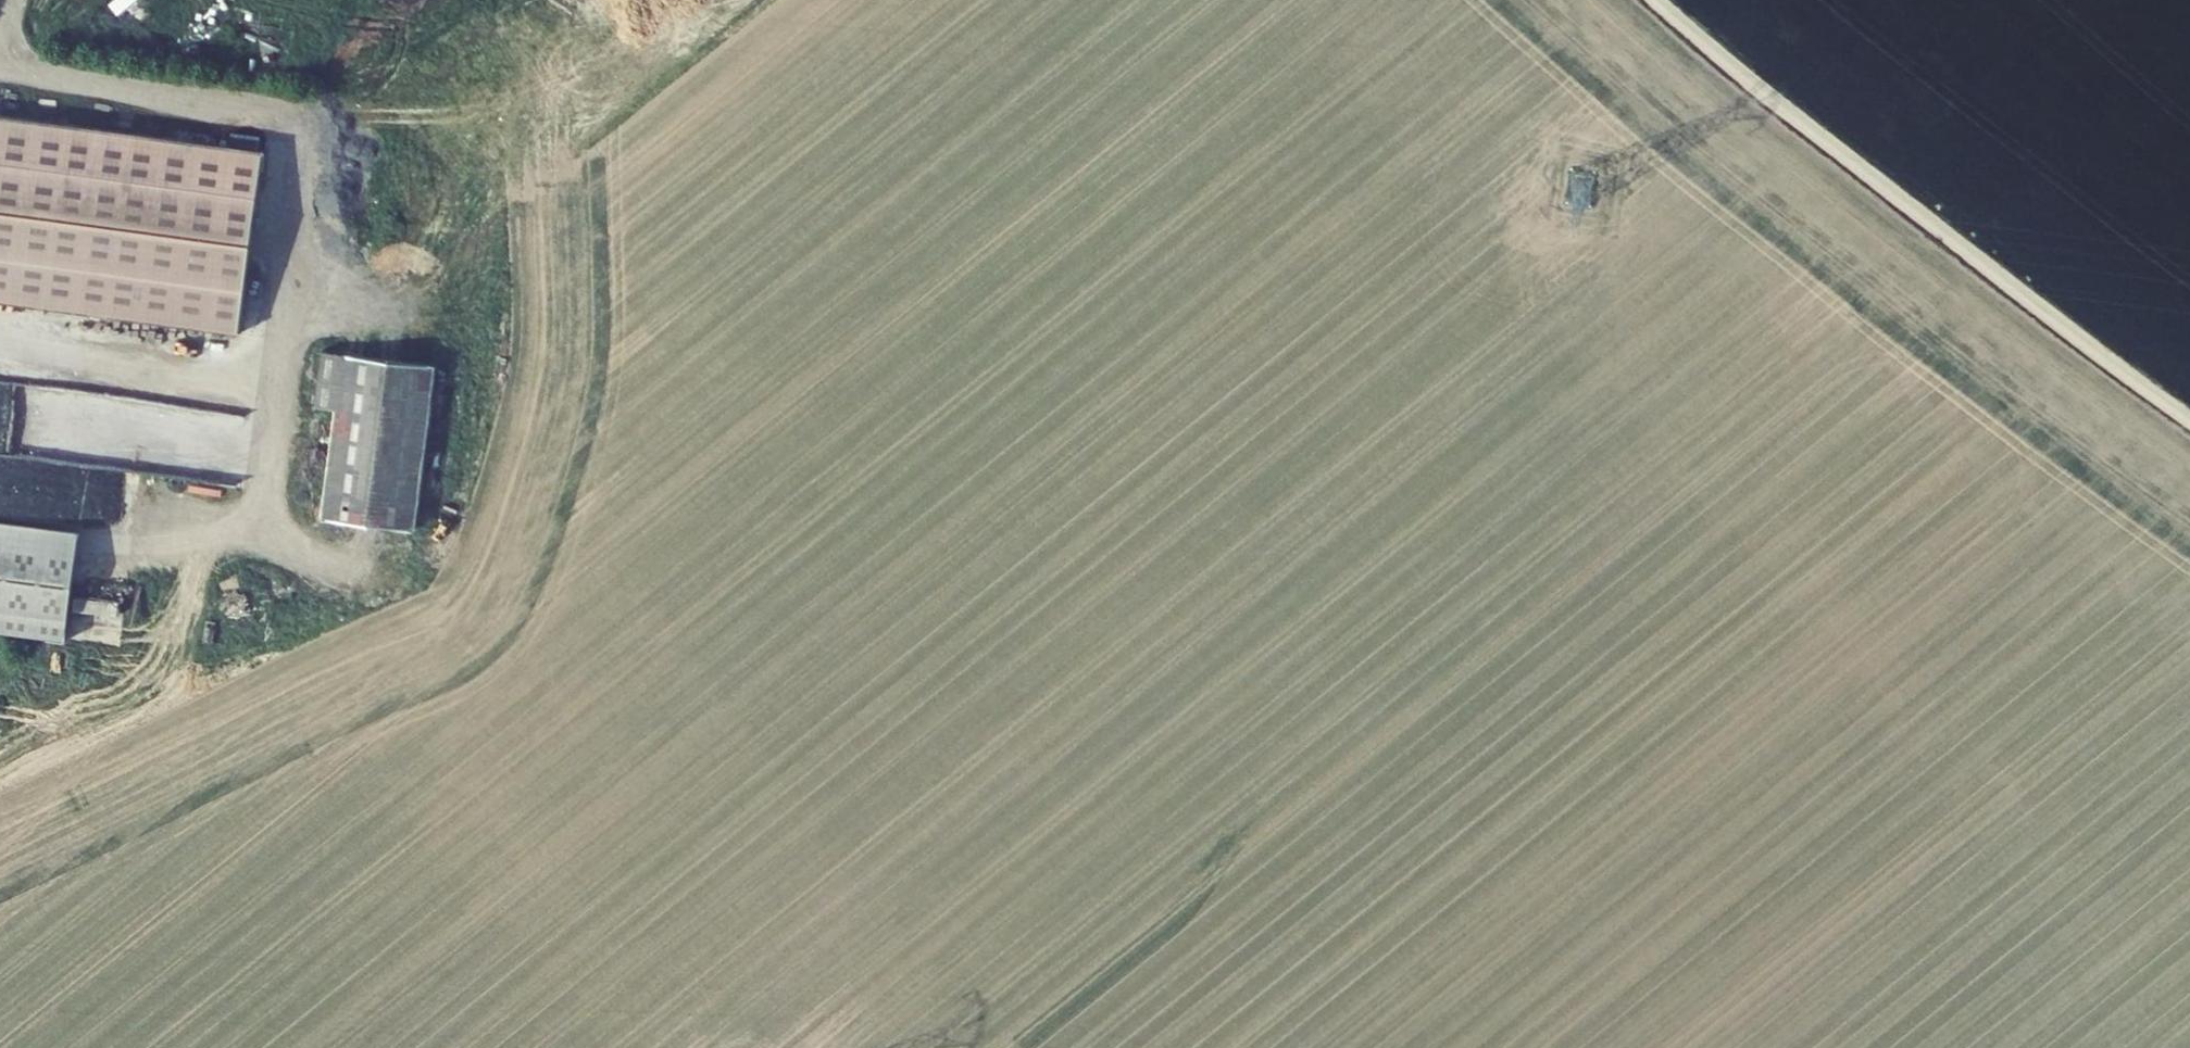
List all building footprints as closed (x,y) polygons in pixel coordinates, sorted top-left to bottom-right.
[(0,119),(0,306),(230,337),(255,153),(0,119)] [(416,528),(435,365),(321,352),(314,407),(336,409),(323,518),(416,528)] [(0,549),(0,638),(59,646),(71,559),(0,549)]
